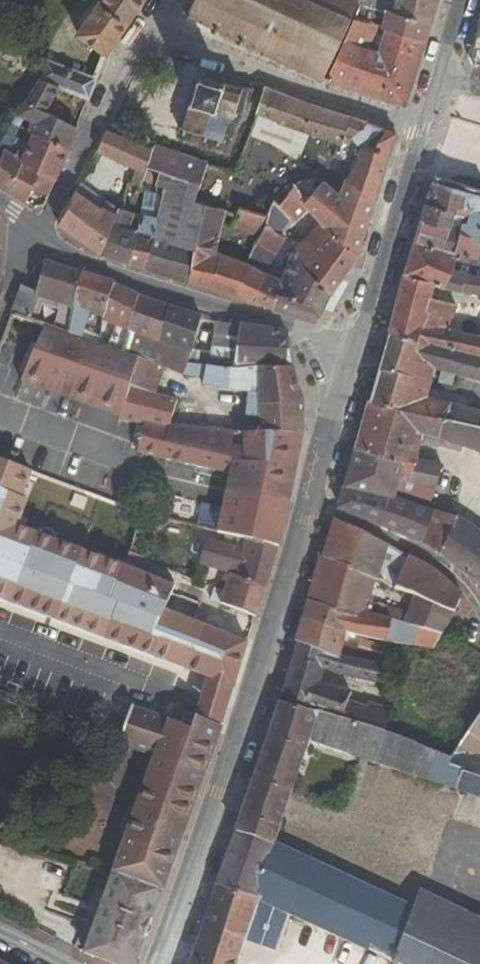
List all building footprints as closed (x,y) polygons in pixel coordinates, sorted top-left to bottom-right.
[(79,34),(107,54),(145,0),(102,0),(79,34)] [(187,4),(182,15),(187,17),(185,22),(194,26),(196,21),(211,29),(210,34),(218,37),(220,33),(231,37),(229,43),(238,47),(241,42),(261,52),(259,57),(268,61),(269,57),(286,65),(284,69),(294,73),(295,69),(314,77),(312,82),(320,85),(322,81),(358,0),(195,0),(193,6),(187,4)] [(394,2),(385,0),(364,0),(364,1),(432,22),(439,0),(395,0),(394,2)] [(364,1),(361,6),(385,13),(381,28),(385,30),(427,42),(432,22),(364,1)] [(385,30),(378,52),(367,48),(373,26),(355,21),(327,83),(407,108),(427,42),(385,30)] [(479,24),(470,59),(475,66),(479,67),(479,24)] [(89,100),(97,78),(50,60),(48,63),(40,80),(60,88),(89,100)] [(223,141),(229,143),(230,139),(224,138),(231,118),(237,119),(239,113),(245,114),(254,87),(224,78),(225,76),(218,74),(217,78),(203,74),(205,70),(198,68),(186,107),(188,108),(183,125),(178,123),(177,127),(182,129),(180,134),(188,136),(190,131),(203,135),(202,140),(209,142),(211,138),(217,139),(215,144),(222,146),(223,141)] [(69,149),(77,128),(48,112),(60,88),(40,80),(13,123),(69,149)] [(236,172),(209,164),(196,199),(207,203),(226,208),(237,177),(259,186),(264,176),(274,180),(286,153),(299,162),(311,135),(344,146),(346,140),(356,143),(361,150),(340,195),(324,183),(307,203),(310,208),(324,223),(360,255),(398,134),(364,121),(345,115),(306,101),(266,88),(236,172)] [(69,149),(13,123),(0,144),(0,146),(7,150),(23,161),(55,181),(69,149)] [(108,130),(98,153),(136,170),(129,190),(138,193),(147,168),(154,148),(108,130)] [(154,148),(147,168),(160,173),(157,186),(165,189),(160,219),(156,238),(147,270),(189,282),(197,240),(207,203),(196,199),(209,164),(209,162),(155,144),(154,148)] [(8,192),(23,161),(7,150),(0,160),(0,186),(8,192)] [(55,181),(23,161),(8,192),(27,203),(33,189),(49,196),(55,181)] [(433,184),(427,204),(459,213),(460,208),(479,212),(479,196),(433,184)] [(129,190),(111,185),(100,208),(77,190),(57,225),(101,256),(115,224),(121,210),(123,205),(129,190)] [(295,188),(279,208),(274,202),(268,215),(265,222),(267,224),(279,233),(291,219),(295,223),(310,208),(307,203),(295,188)] [(101,256),(129,264),(145,214),(150,197),(138,193),(129,190),(123,205),(121,210),(131,213),(126,227),(115,224),(101,256)] [(217,252),(226,208),(207,203),(197,240),(189,282),(204,287),(232,296),(260,305),(264,294),(271,276),(266,274),(247,265),(248,264),(217,252)] [(479,259),(479,256),(479,212),(460,208),(459,213),(427,204),(415,242),(479,259)] [(267,224),(265,222),(268,215),(239,208),(236,220),(232,227),(261,237),(267,224)] [(156,238),(160,219),(145,214),(129,264),(147,270),(156,238)] [(345,276),(360,255),(324,223),(301,246),(307,251),(314,244),(345,276)] [(261,237),(248,264),(247,265),(266,274),(286,238),(279,233),(267,224),(261,237)] [(479,259),(415,242),(406,276),(436,287),(479,299),(479,260),(479,259)] [(292,255),(282,281),(271,276),(264,294),(277,298),(279,294),(295,299),(295,297),(323,310),(332,293),(345,276),(314,244),(307,251),(301,246),(292,255)] [(31,322),(38,299),(73,310),(82,274),(45,263),(35,293),(21,288),(10,315),(31,322)] [(114,285),(114,282),(82,274),(73,310),(70,334),(81,339),(89,314),(104,319),(114,285)] [(436,287),(406,276),(389,332),(479,356),(479,336),(448,329),(457,306),(432,299),(436,287)] [(103,322),(130,331),(140,297),(114,285),(104,319),(103,322)] [(277,298),(264,294),(260,305),(316,324),(323,310),(295,297),(295,299),(279,294),(277,298)] [(130,331),(159,340),(168,306),(140,297),(130,331)] [(200,317),(168,306),(159,340),(192,350),(200,317)] [(20,387),(45,327),(31,322),(10,315),(0,341),(0,379),(20,387)] [(192,350),(189,365),(236,371),(292,369),(289,333),(215,322),(211,353),(192,350)] [(70,334),(45,327),(20,387),(121,423),(130,390),(138,360),(123,354),(96,344),(81,339),(70,334)] [(163,369),(184,377),(204,380),(203,387),(248,395),(246,417),(260,419),(259,434),(303,436),(305,406),(292,369),(236,371),(189,365),(192,350),(159,340),(130,331),(123,354),(138,360),(130,390),(155,396),(163,369)] [(389,332),(379,369),(432,380),(435,369),(479,381),(479,356),(389,332)] [(379,369),(374,384),(428,396),(432,380),(379,369)] [(479,419),(479,411),(428,398),(428,396),(374,384),(369,401),(478,427),(479,419)] [(130,390),(121,423),(143,427),(137,454),(230,475),(226,492),(289,506),(303,436),(259,434),(247,434),(243,434),(241,448),(230,447),(232,433),(202,430),(169,426),(177,400),(173,395),(171,399),(155,396),(130,390)] [(202,430),(206,414),(198,400),(173,395),(177,400),(169,426),(202,430)] [(478,427),(369,401),(357,445),(418,459),(423,433),(479,452),(479,427),(478,427)] [(345,485),(391,499),(429,509),(443,464),(435,462),(427,460),(418,459),(357,445),(345,485)] [(143,476),(167,480),(169,463),(145,460),(143,476)] [(64,486),(115,505),(116,502),(64,484),(64,486)] [(345,485),(339,507),(417,541),(424,520),(389,505),(391,499),(345,485)] [(96,562),(115,505),(64,486),(43,543),(82,557),(96,562)] [(223,508),(223,509),(286,523),(289,506),(226,492),(223,508)] [(281,548),(286,523),(223,509),(218,533),(247,540),(281,548)] [(420,543),(442,552),(458,517),(433,510),(420,543)] [(460,514),(458,517),(442,552),(441,554),(458,569),(479,582),(479,528),(460,514)] [(374,580),(417,597),(451,613),(461,593),(438,573),(402,554),(365,535),(333,520),(321,559),(374,580)] [(65,594),(66,595),(82,557),(43,543),(0,527),(0,569),(65,594)] [(267,591),(281,548),(247,540),(243,550),(209,542),(202,564),(223,573),(231,576),(267,591)] [(319,558),(301,619),(345,634),(371,640),(432,649),(438,639),(444,628),(449,617),(451,613),(417,597),(405,625),(365,613),(374,580),(321,559),(319,558)] [(39,661),(65,594),(0,569),(0,646),(39,661)] [(267,591),(231,576),(221,604),(255,617),(259,618),(267,591)] [(195,621),(201,605),(169,593),(161,608),(195,621)] [(342,648),(345,634),(301,619),(295,641),(298,643),(339,658),(340,656),(342,648)] [(316,713),(342,721),(350,692),(320,683),(323,671),(381,686),(385,668),(366,662),(351,659),(340,656),(339,658),(298,643),(281,702),(316,713)] [(132,709),(136,696),(137,694),(37,669),(34,683),(26,708),(46,718),(121,745),(132,709)] [(166,721),(171,706),(136,696),(132,709),(166,721)] [(273,843),(306,742),(316,713),(281,702),(226,860),(216,887),(254,899),(273,843)] [(153,757),(166,721),(132,709),(121,745),(153,757)] [(398,738),(342,721),(316,713),(306,742),(479,800),(479,761),(476,760),(454,752),(449,759),(398,738)] [(112,871),(163,889),(222,728),(219,727),(185,714),(181,726),(166,721),(153,757),(112,871)] [(454,752),(476,760),(479,754),(479,715),(454,752)] [(290,915),(361,949),(392,963),(413,907),(273,843),(254,899),(257,900),(290,915)] [(82,953),(111,963),(136,963),(163,889),(112,871),(108,882),(82,953)] [(257,900),(254,899),(216,887),(195,947),(190,963),(234,963),(235,963),(242,942),(277,955),(290,915),(257,900)] [(413,907),(392,963),(394,963),(479,963),(479,938),(413,907)]
